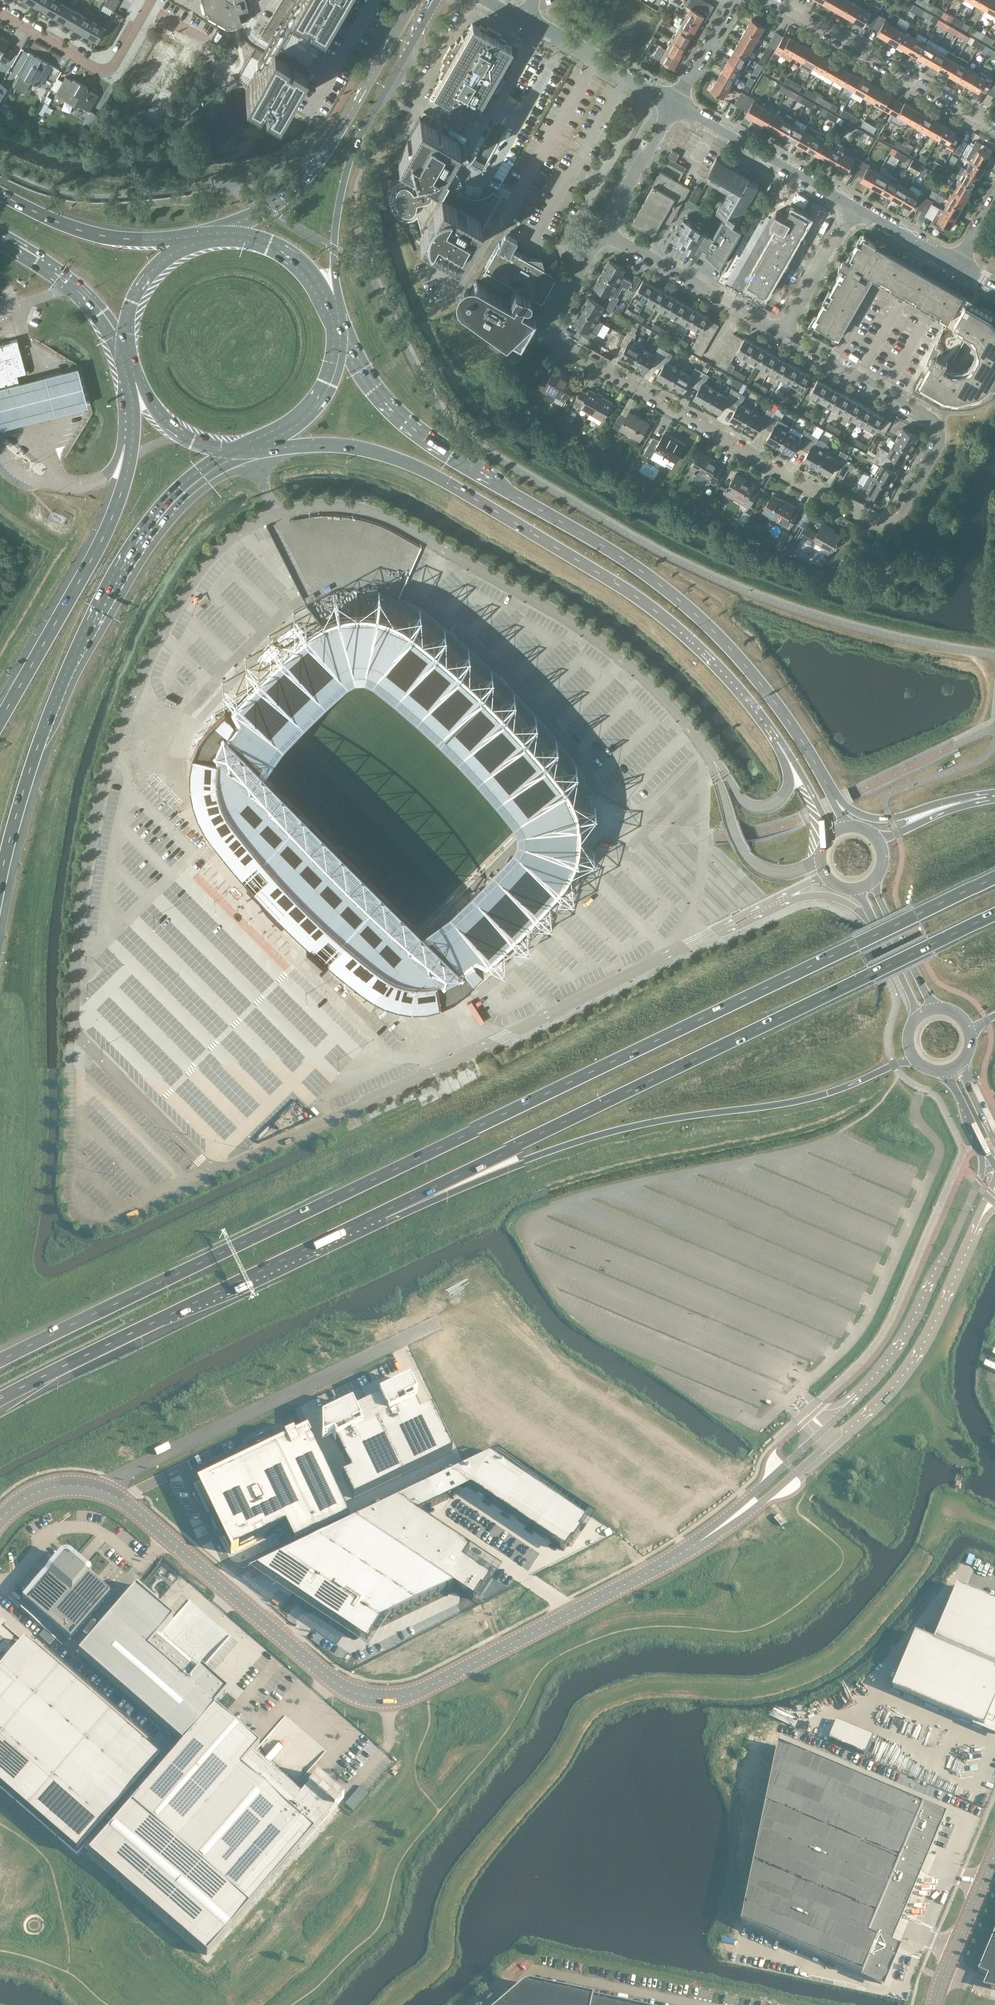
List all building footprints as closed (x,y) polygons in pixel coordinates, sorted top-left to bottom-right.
[(45,11),(51,0),(37,0),(34,5),(45,11)] [(55,17),(63,3),(65,4),(67,0),(62,0),(61,2),(58,0),(51,0),(45,11),(55,17)] [(114,11),(117,5),(108,0),(107,0),(104,5),(114,11)] [(203,1),(206,13),(217,19),(229,26),(236,24),(249,21),(251,17),(248,8),(247,2),(246,0),(202,0),(203,1)] [(237,79),(248,85),(245,89),(259,97),(263,91),(269,94),(265,101),(279,109),(281,104),(292,111),(356,0),(283,0),(237,79)] [(690,8),(691,8),(696,0),(689,0),(686,6),(690,8)] [(691,8),(696,11),(703,0),(696,0),(691,8)] [(701,14),(708,3),(703,0),(696,11),(701,14)] [(834,8),(839,0),(825,0),(824,3),(834,8)] [(844,14),(851,2),(849,0),(839,0),(834,8),(844,14)] [(986,9),(991,0),(978,0),(976,3),(986,9)] [(994,14),(994,0),(991,0),(986,9),(994,14)] [(55,17),(66,23),(74,9),(75,10),(79,3),(76,1),(72,8),(65,4),(63,3),(55,17)] [(844,14),(854,20),(862,7),(851,2),(844,14)] [(696,11),(691,8),(690,8),(684,18),(697,26),(701,19),(704,22),(713,6),(708,3),(701,14),(696,11)] [(941,16),(944,12),(938,9),(934,6),(931,11),(941,16)] [(66,23),(76,29),(84,15),(86,16),(89,9),(86,7),(82,14),(75,10),(74,9),(66,23)] [(865,26),(866,24),(871,27),(878,14),(873,11),(872,13),(862,7),(854,20),(865,26)] [(954,18),(949,15),(944,12),(941,16),(952,22),(954,18)] [(76,29),(86,35),(94,21),(96,22),(100,15),(96,13),(93,20),(86,16),(84,15),(76,29)] [(878,33),(888,39),(897,23),(893,21),(892,25),(885,21),(886,19),(881,16),(874,28),(879,31),(878,33)] [(684,18),(678,29),(695,38),(697,34),(693,32),(697,26),(684,18)] [(962,28),(964,24),(959,21),(954,18),(952,22),(962,28)] [(94,21),(86,35),(97,41),(105,27),(107,28),(111,21),(107,19),(103,26),(96,22),(94,21)] [(765,26),(752,19),(746,29),(759,36),(765,26)] [(947,30),(950,25),(940,19),(937,23),(937,24),(947,30)] [(888,39),(898,45),(906,33),(908,29),(897,23),(888,39)] [(487,29),(480,25),(479,28),(472,24),(465,37),(463,36),(459,42),(457,41),(453,48),(451,46),(442,61),(444,63),(440,69),(443,70),(439,77),(441,78),(434,92),(447,99),(441,110),(454,118),(460,107),(473,114),(481,101),(483,102),(487,96),(489,97),(493,90),(495,92),(504,77),(501,75),(505,69),(503,67),(507,61),(504,60),(512,46),(505,43),(507,40),(500,37),(501,34),(488,27),(487,29)] [(947,30),(957,36),(960,31),(950,25),(947,30)] [(672,39),(685,47),(689,40),(693,42),(695,38),(678,29),(672,39)] [(740,39),(753,47),(759,36),(746,29),(740,39)] [(982,39),(984,35),(979,32),(974,30),(972,34),(982,39)] [(970,36),(960,31),(957,36),(967,41),(970,36)] [(769,45),(774,48),(781,35),(776,32),(769,45)] [(905,49),(908,51),(916,38),(906,33),(898,45),(897,48),(902,51),(904,50),(905,49)] [(992,45),(994,41),(990,38),(984,35),(982,39),(992,45)] [(5,64),(13,51),(6,47),(9,42),(0,36),(0,61),(5,64)] [(791,60),(794,55),(801,43),(790,37),(789,40),(784,37),(775,52),(791,60)] [(919,57),(926,44),(916,38),(908,51),(919,57)] [(685,47),(672,39),(666,50),(683,59),(685,55),(681,53),(685,47)] [(753,47),(740,39),(735,50),(747,57),(753,47)] [(926,44),(919,57),(929,63),(936,50),(939,44),(929,39),(926,44)] [(811,49),(801,43),(794,55),(804,61),(811,49)] [(936,50),(929,63),(932,65),(932,68),(936,70),(939,68),(946,56),(949,50),(939,44),(936,50)] [(764,53),(769,56),(772,50),(767,47),(764,53)] [(811,49),(804,61),(801,66),(811,72),(814,67),(821,54),(811,49)] [(666,50),(660,60),(656,58),(653,65),(665,72),(669,65),(673,68),(677,61),(681,63),(683,59),(666,50)] [(747,57),(735,50),(729,60),(742,67),(747,57)] [(946,56),(939,68),(949,74),(956,61),(959,56),(949,50),(946,56)] [(769,56),(764,53),(761,58),(766,61),(769,56)] [(52,66),(41,60),(30,54),(18,74),(40,87),(52,66)] [(814,67),(824,73),(831,60),(821,54),(814,67)] [(956,61),(949,74),(959,80),(966,67),(969,62),(959,56),(956,61)] [(729,60),(723,70),(736,77),(742,67),(729,60)] [(824,73),(834,78),(841,66),(831,60),(824,73)] [(755,69),(760,71),(763,66),(758,63),(755,69)] [(852,72),(841,66),(834,78),(844,84),(852,72)] [(959,80),(969,86),(976,73),(966,67),(959,80)] [(981,89),(989,75),(982,71),(982,69),(980,67),(976,73),(969,86),(973,88),(972,90),(973,91),(977,94),(979,93),(980,92),(981,89)] [(736,77),(723,70),(717,80),(730,87),(736,77)] [(844,84),(854,90),(862,77),(852,72),(844,84)] [(989,75),(981,89),(986,92),(994,76),(991,74),(989,75)] [(78,104),(90,111),(98,96),(87,89),(88,87),(74,79),(73,81),(66,77),(55,96),(62,100),(63,98),(77,106),(78,104)] [(854,90),(865,96),(872,83),(862,77),(854,90)] [(747,83),(752,86),(755,81),(750,78),(747,83)] [(784,83),(789,86),(792,81),(787,78),(784,83)] [(730,87),(717,80),(711,90),(724,98),(730,87)] [(792,81),(789,86),(795,89),(798,84),(792,81)] [(752,86),(747,83),(744,88),(749,91),(752,86)] [(882,89),(872,83),(865,96),(875,102),(882,89)] [(780,90),(785,94),(788,88),(783,85),(780,90)] [(788,88),(785,94),(790,97),(793,91),(788,88)] [(804,94),(810,97),(813,92),(807,89),(804,94)] [(875,102),(885,107),(885,108),(891,97),(892,95),(882,89),(875,102)] [(735,105),(740,107),(747,95),(742,92),(735,105)] [(813,92),(810,97),(815,100),(818,95),(813,92)] [(742,109),(747,112),(754,101),(754,102),(755,100),(750,96),(742,109)] [(800,102),(805,105),(808,100),(803,97),(800,102)] [(883,110),(889,113),(896,100),(891,97),(885,108),(885,107),(883,110)] [(808,100),(805,105),(811,108),(813,103),(808,100)] [(764,107),(754,102),(754,101),(746,114),(757,120),(764,107)] [(825,106),(830,109),(833,104),(827,101),(825,106)] [(899,102),(892,114),(897,117),(898,115),(904,105),(899,102)] [(916,108),(905,102),(898,115),(908,121),(916,108)] [(833,104),(830,109),(835,112),(838,107),(833,104)] [(774,113),(764,107),(757,120),(767,126),(774,113)] [(820,114),(825,117),(828,111),(823,108),(820,114)] [(926,114),(916,108),(908,121),(919,127),(926,114)] [(840,115),(850,120),(853,115),(843,110),(840,115)] [(433,117),(424,111),(421,117),(420,117),(398,156),(402,158),(407,176),(402,176),(400,177),(395,179),(392,182),(390,186),(390,193),(390,200),(394,207),(399,212),(406,216),(409,216),(412,215),(415,214),(417,212),(422,229),(419,234),(458,256),(459,256),(468,261),(472,254),(463,248),(466,242),(470,237),(472,233),(472,232),(478,235),(501,196),(493,191),(487,195),(484,197),(481,198),(478,198),(474,198),(471,198),(468,197),(464,195),(460,192),(457,189),(456,188),(455,186),(459,185),(457,178),(452,179),(452,176),(452,172),(453,165),(454,163),(466,143),(442,129),(441,126),(437,126),(430,122),(433,117)] [(828,111),(825,117),(831,120),(834,115),(828,111)] [(777,132),(784,119),(774,113),(767,126),(777,132)] [(936,120),(926,114),(919,127),(929,133),(936,120)] [(853,115),(850,120),(855,124),(858,118),(853,115)] [(794,125),(784,119),(777,132),(787,137),(794,125)] [(840,125),(846,128),(849,123),(843,120),(840,125)] [(946,126),(936,120),(929,133),(939,138),(946,126)] [(846,128),(851,131),(854,126),(849,123),(846,128)] [(787,137),(797,143),(804,130),(794,125),(787,137)] [(956,132),(946,126),(939,138),(949,144),(954,136),(956,132)] [(797,143),(807,149),(815,136),(804,130),(797,143)] [(807,149),(817,155),(825,142),(815,136),(807,149)] [(947,148),(952,151),(959,139),(954,136),(949,144),(947,148)] [(962,140),(955,153),(960,156),(967,143),(962,140)] [(979,150),(982,144),(976,141),(973,146),(967,156),(973,160),(985,167),(991,156),(979,150)] [(817,155),(828,160),(835,148),(825,142),(817,155)] [(986,152),(987,153),(992,156),(994,151),(994,150),(994,144),(992,142),(986,152)] [(899,148),(904,151),(907,146),(902,143),(899,148)] [(907,146),(904,151),(910,154),(913,149),(907,146)] [(828,160),(838,166),(845,154),(835,148),(828,160)] [(670,158),(676,162),(680,155),(672,151),(669,157),(670,158)] [(894,156),(900,159),(903,154),(897,151),(894,156)] [(845,154),(838,166),(848,172),(849,170),(855,159),(845,154)] [(900,159),(905,162),(908,157),(903,154),(900,159)] [(928,158),(922,155),(919,160),(925,163),(928,158)] [(953,155),(950,161),(955,164),(958,158),(953,155)] [(849,170),(855,173),(862,160),(856,157),(855,159),(849,170)] [(687,168),(676,162),(670,158),(667,163),(684,173),(687,168)] [(751,177),(717,158),(709,172),(712,174),(708,180),(728,192),(717,211),(728,218),(727,221),(733,224),(737,218),(739,220),(759,186),(749,180),(751,177)] [(973,160),(967,170),(980,177),(985,167),(973,160)] [(950,161),(947,166),(952,169),(955,164),(950,161)] [(857,174),(862,177),(868,167),(869,167),(870,165),(864,162),(857,174)] [(923,166),(917,162),(915,167),(920,171),(923,166)] [(861,180),(872,186),(879,173),(869,167),(868,167),(862,177),(861,180)] [(967,170),(961,180),(977,189),(980,184),(980,182),(977,181),(980,177),(967,170)] [(945,171),(941,176),(947,180),(950,174),(945,171)] [(632,223),(654,236),(663,221),(670,225),(691,189),(660,172),(652,186),(654,186),(632,223)] [(872,186),(882,191),(889,179),(879,173),(872,186)] [(882,191),(892,197),(899,184),(901,181),(891,175),(889,179),(882,191)] [(961,180),(955,190),(968,197),(970,193),(973,195),(974,194),(977,189),(961,180)] [(892,197),(902,203),(909,190),(899,184),(892,197)] [(690,199),(696,203),(704,189),(697,186),(690,199)] [(936,186),(933,191),(938,194),(941,189),(936,186)] [(919,196),(909,190),(902,203),(912,209),(913,206),(919,196)] [(966,201),(968,197),(955,190),(950,200),(962,207),(963,206),(964,207),(966,207),(968,203),(967,202),(966,201)] [(933,191),(929,196),(935,199),(938,194),(933,191)] [(920,194),(919,196),(913,206),(918,209),(926,197),(920,194)] [(928,198),(921,211),(927,214),(934,202),(928,198)] [(950,200),(944,210),(956,217),(962,207),(950,200)] [(772,209),(763,204),(755,218),(763,223),(772,209)] [(780,227),(748,283),(766,293),(809,217),(791,207),(786,217),(777,212),(771,222),(780,227)] [(944,210),(940,208),(931,223),(943,229),(945,225),(950,228),(956,217),(944,210)] [(697,225),(684,217),(673,238),(681,243),(680,247),(680,249),(682,250),(683,250),(684,250),(685,249),(686,248),(698,255),(704,246),(710,234),(701,229),(703,227),(703,226),(703,224),(701,223),(699,223),(697,225)] [(733,224),(727,221),(724,219),(715,235),(711,233),(710,234),(704,246),(714,252),(716,248),(727,255),(741,229),(741,230),(742,229),(733,224)] [(541,301),(556,275),(512,250),(517,241),(505,234),(500,243),(499,242),(484,269),(514,285),(507,298),(477,281),(470,292),(467,290),(466,290),(465,291),(464,293),(464,295),(468,297),(461,308),(520,341),(535,314),(531,301),(533,296),(541,301)] [(865,238),(862,244),(859,243),(851,257),(853,259),(851,264),(846,261),(844,261),(842,263),(842,264),(843,267),(849,271),(847,274),(841,271),(837,277),(839,278),(832,291),(830,290),(823,302),(825,303),(818,315),(815,315),(809,327),(819,333),(822,327),(831,333),(860,282),(857,280),(862,271),(881,282),(883,279),(893,285),(891,288),(906,296),(908,294),(918,299),(916,302),(931,311),(933,308),(943,314),(941,316),(949,321),(945,327),(944,327),(932,357),(932,358),(931,359),(930,361),(932,364),(921,383),(925,385),(923,388),(945,401),(947,397),(958,399),(959,403),(983,396),(982,392),(991,385),(994,387),(994,386),(994,324),(991,319),(993,316),(884,253),(885,250),(865,238)] [(602,274),(625,287),(634,292),(642,279),(636,276),(632,283),(623,277),(627,270),(609,260),(602,274)] [(625,287),(602,274),(595,286),(606,293),(603,298),(617,306),(621,299),(618,298),(625,287)] [(635,294),(647,301),(655,286),(644,280),(635,294)] [(666,292),(655,286),(647,301),(658,307),(666,292)] [(666,292),(658,307),(657,307),(668,313),(677,299),(666,292)] [(589,297),(581,310),(599,320),(605,309),(613,313),(617,306),(603,298),(600,304),(589,297)] [(688,305),(677,299),(668,313),(679,319),(688,305)] [(679,319),(690,326),(699,311),(688,305),(679,319)] [(581,310),(574,323),(586,330),(583,335),(596,343),(600,336),(592,331),(599,320),(581,310)] [(699,311),(690,326),(702,332),(703,330),(706,324),(709,319),(710,318),(699,311)] [(720,325),(709,319),(706,324),(717,331),(720,325)] [(634,364),(643,349),(631,343),(636,334),(634,333),(637,329),(639,324),(634,321),(632,326),(629,330),(622,342),(628,345),(625,349),(621,357),(634,364)] [(703,330),(714,336),(717,331),(706,324),(703,330)] [(714,336),(703,330),(702,332),(700,335),(711,341),(714,336)] [(744,339),(734,333),(731,338),(741,345),(744,339)] [(708,346),(711,341),(700,335),(697,340),(708,346)] [(741,345),(731,338),(728,343),(738,350),(741,345)] [(737,352),(748,359),(756,344),(745,338),(744,339),(741,345),(738,350),(737,352)] [(19,384),(17,377),(18,377),(17,376),(17,375),(26,373),(21,353),(21,351),(19,347),(17,339),(0,344),(0,389),(19,384)] [(708,346),(697,340),(694,345),(705,351),(708,346)] [(728,343),(725,349),(736,355),(737,352),(738,350),(728,343)] [(748,359),(759,365),(767,350),(756,344),(748,359)] [(705,351),(694,345),(691,350),(702,356),(705,351)] [(654,360),(659,363),(666,351),(659,347),(654,356),(643,349),(634,364),(647,372),(654,360)] [(736,355),(725,349),(722,354),(733,360),(736,355)] [(778,357),(767,350),(759,365),(770,371),(778,357)] [(673,355),(666,351),(659,363),(664,366),(658,378),(671,385),(679,370),(668,363),(673,355)] [(733,360),(722,354),(719,359),(730,365),(733,360)] [(789,363),(778,357),(770,371),(781,377),(789,363)] [(730,365),(719,359),(716,364),(727,370),(730,365)] [(781,377),(792,384),(800,369),(789,363),(781,377)] [(691,376),(679,370),(671,385),(684,392),(690,381),(695,384),(701,371),(695,368),(691,376)] [(800,369),(792,384),(803,390),(811,376),(800,369)] [(59,417),(89,409),(79,370),(49,378),(0,391),(0,432),(59,417)] [(576,382),(576,380),(576,379),(574,377),(573,377),(571,377),(569,378),(555,370),(550,379),(544,375),(537,388),(543,392),(546,388),(567,400),(577,382),(576,382)] [(694,398),(707,406),(716,390),(704,384),(709,376),(702,372),(696,384),(701,387),(694,398)] [(830,386),(818,380),(810,394),(821,400),(830,386)] [(840,392),(830,386),(821,400),(832,407),(840,392)] [(732,404),(739,393),(732,389),(727,397),(716,390),(707,406),(720,413),(727,401),(732,404)] [(582,391),(575,404),(582,408),(581,408),(604,421),(606,417),(614,403),(590,390),(588,394),(586,393),(582,391)] [(832,407),(843,413),(851,398),(840,392),(832,407)] [(744,427),(752,411),(741,405),(746,396),(739,393),(732,404),(737,407),(731,419),(744,427)] [(862,405),(851,398),(843,413),(854,419),(862,405)] [(854,419),(865,425),(873,411),(862,405),(854,419)] [(775,413),(768,409),(764,418),(752,411),(744,427),(757,434),(763,422),(769,425),(775,413)] [(873,411),(865,425),(876,432),(885,417),(873,411)] [(611,432),(621,437),(624,431),(641,441),(650,424),(630,413),(627,418),(621,414),(611,432)] [(767,440),(780,447),(789,432),(778,425),(782,417),(775,413),(769,425),(774,428),(767,440)] [(879,431),(885,435),(891,422),(886,419),(879,431)] [(792,427),(789,432),(780,447),(793,455),(800,443),(805,446),(812,434),(805,430),(803,434),(792,427)] [(903,428),(896,441),(911,450),(919,437),(903,428)] [(654,437),(644,454),(651,458),(655,451),(676,462),(686,444),(665,433),(660,441),(654,437)] [(812,434),(805,446),(810,449),(803,461),(817,468),(825,453),(814,446),(819,438),(812,434)] [(881,447),(877,454),(889,461),(892,456),(904,463),(911,450),(896,441),(889,452),(881,447)] [(825,453),(817,468),(830,476),(836,464),(842,467),(848,455),(842,451),(837,459),(825,453)] [(700,452),(691,468),(709,478),(708,481),(714,484),(723,469),(717,465),(718,463),(700,452)] [(889,461),(877,454),(873,461),(881,466),(875,477),(890,486),(898,473),(886,466),(889,461)] [(725,493),(749,507),(759,490),(754,487),(756,484),(736,473),(725,493)] [(883,499),(890,486),(875,477),(868,489),(860,484),(856,491),(868,498),(871,492),(883,499)] [(779,518),(778,521),(790,527),(798,513),(793,510),(795,506),(784,500),(784,501),(773,495),(764,510),(779,518)] [(816,541),(833,551),(841,535),(829,528),(830,527),(823,523),(817,533),(807,527),(801,538),(814,545),(816,541)] [(804,527),(799,524),(794,533),(799,536),(804,527)] [(789,543),(788,543),(784,549),(783,551),(788,554),(793,546),(789,543)] [(233,707),(221,698),(200,718),(193,728),(189,745),(187,756),(190,777),(197,799),(214,826),(258,878),(271,891),(280,900),(315,933),(340,954),(365,973),(378,981),(394,987),(408,991),(428,990),(438,988),(456,979),(471,967),(480,957),(471,947),(474,944),(484,950),(507,928),(540,892),(559,873),(572,847),(578,826),(576,805),(567,780),(550,756),(517,716),(480,681),(452,654),(410,619),(390,608),(374,601),(354,600),(335,603),(320,609),(306,618),(289,633),(228,694),(234,706),(233,707)] [(177,702),(167,697),(166,697),(164,702),(174,707),(175,707),(177,702)] [(281,1117),(274,1124),(278,1128),(285,1121),(282,1117),(281,1117)] [(352,1403),(322,1418),(322,1439),(333,1434),(351,1470),(351,1471),(344,1474),(344,1473),(342,1474),(353,1497),(401,1474),(452,1449),(431,1406),(429,1407),(430,1408),(422,1411),(422,1410),(420,1411),(413,1396),(416,1394),(410,1380),(379,1395),(380,1396),(367,1403),(354,1409),(352,1403)] [(232,1468),(200,1484),(209,1504),(209,1506),(212,1512),(213,1516),(214,1517),(219,1527),(222,1534),(223,1536),(223,1537),(223,1538),(224,1537),(231,1552),(255,1541),(256,1541),(256,1540),(275,1531),(278,1529),(282,1527),(285,1526),(293,1542),(294,1544),(349,1518),(310,1437),(307,1430),(306,1430),(306,1431),(295,1436),(294,1436),(293,1433),(293,1434),(291,1436),(289,1437),(287,1438),(284,1438),(286,1441),(250,1458),(249,1458),(250,1459),(246,1460),(242,1462),(242,1461),(232,1466),(232,1468)] [(467,1466),(451,1474),(470,1487),(477,1492),(478,1491),(484,1495),(483,1496),(511,1514),(511,1513),(517,1517),(517,1518),(544,1536),(550,1540),(564,1550),(570,1540),(572,1541),(580,1530),(578,1529),(584,1519),(488,1455),(467,1466)] [(439,1479),(355,1520),(472,1598),(480,1587),(482,1588),(489,1577),(462,1559),(469,1547),(468,1548),(461,1543),(462,1542),(436,1525),(435,1525),(428,1521),(429,1520),(417,1513),(448,1498),(447,1497),(443,1490),(444,1489),(443,1488),(439,1481),(440,1481),(439,1480),(439,1479)] [(779,1513),(774,1517),(781,1525),(785,1521),(779,1513)] [(354,1520),(256,1567),(366,1640),(379,1620),(452,1585),(354,1520)] [(27,1601),(21,1607),(35,1619),(40,1613),(70,1639),(71,1638),(70,1637),(75,1631),(76,1632),(77,1630),(77,1629),(82,1623),(83,1624),(84,1622),(83,1622),(89,1616),(91,1615),(90,1614),(95,1608),(96,1609),(110,1593),(89,1574),(90,1573),(89,1572),(88,1573),(81,1567),(73,1561),(65,1554),(28,1597),(24,1596),(22,1598),(25,1601),(26,1600),(27,1601)] [(136,1586),(78,1653),(183,1743),(89,1852),(207,1954),(339,1801),(344,1796),(343,1796),(342,1798),(317,1776),(318,1774),(298,1797),(291,1791),(284,1784),(275,1777),(267,1770),(260,1764),(250,1755),(259,1745),(223,1713),(215,1706),(214,1705),(227,1690),(201,1668),(195,1675),(154,1640),(173,1619),(136,1586)] [(935,1641),(994,1666),(994,1601),(958,1586),(935,1641)] [(461,1611),(472,1606),(463,1599),(458,1602),(457,1602),(461,1611)] [(893,1688),(974,1722),(986,1727),(987,1724),(994,1728),(994,1666),(935,1641),(917,1633),(893,1688)] [(14,1798),(15,1799),(56,1835),(58,1836),(77,1853),(159,1757),(140,1741),(139,1739),(126,1728),(120,1723),(98,1704),(96,1703),(83,1691),(77,1686),(56,1668),(54,1666),(25,1641),(0,1669),(0,1786),(14,1798)] [(779,1744),(742,1924),(836,1963),(836,1962),(845,1966),(844,1967),(863,1975),(882,1983),(897,1946),(892,1944),(888,1942),(900,1914),(904,1905),(903,1905),(907,1897),(919,1868),(927,1850),(943,1813),(923,1805),(915,1801),(914,1803),(905,1799),(906,1798),(779,1744)] [(362,1784),(346,1802),(354,1809),(370,1791),(362,1784)] [(979,1970),(994,1977),(994,1932),(979,1970)] [(532,1985),(531,1985),(531,1984),(530,1984),(529,1984),(528,1984),(527,1984),(526,1984),(525,1984),(525,1985),(524,1985),(523,1985),(522,1986),(519,1988),(500,2004),(630,2004),(591,1997),(532,1985)]
